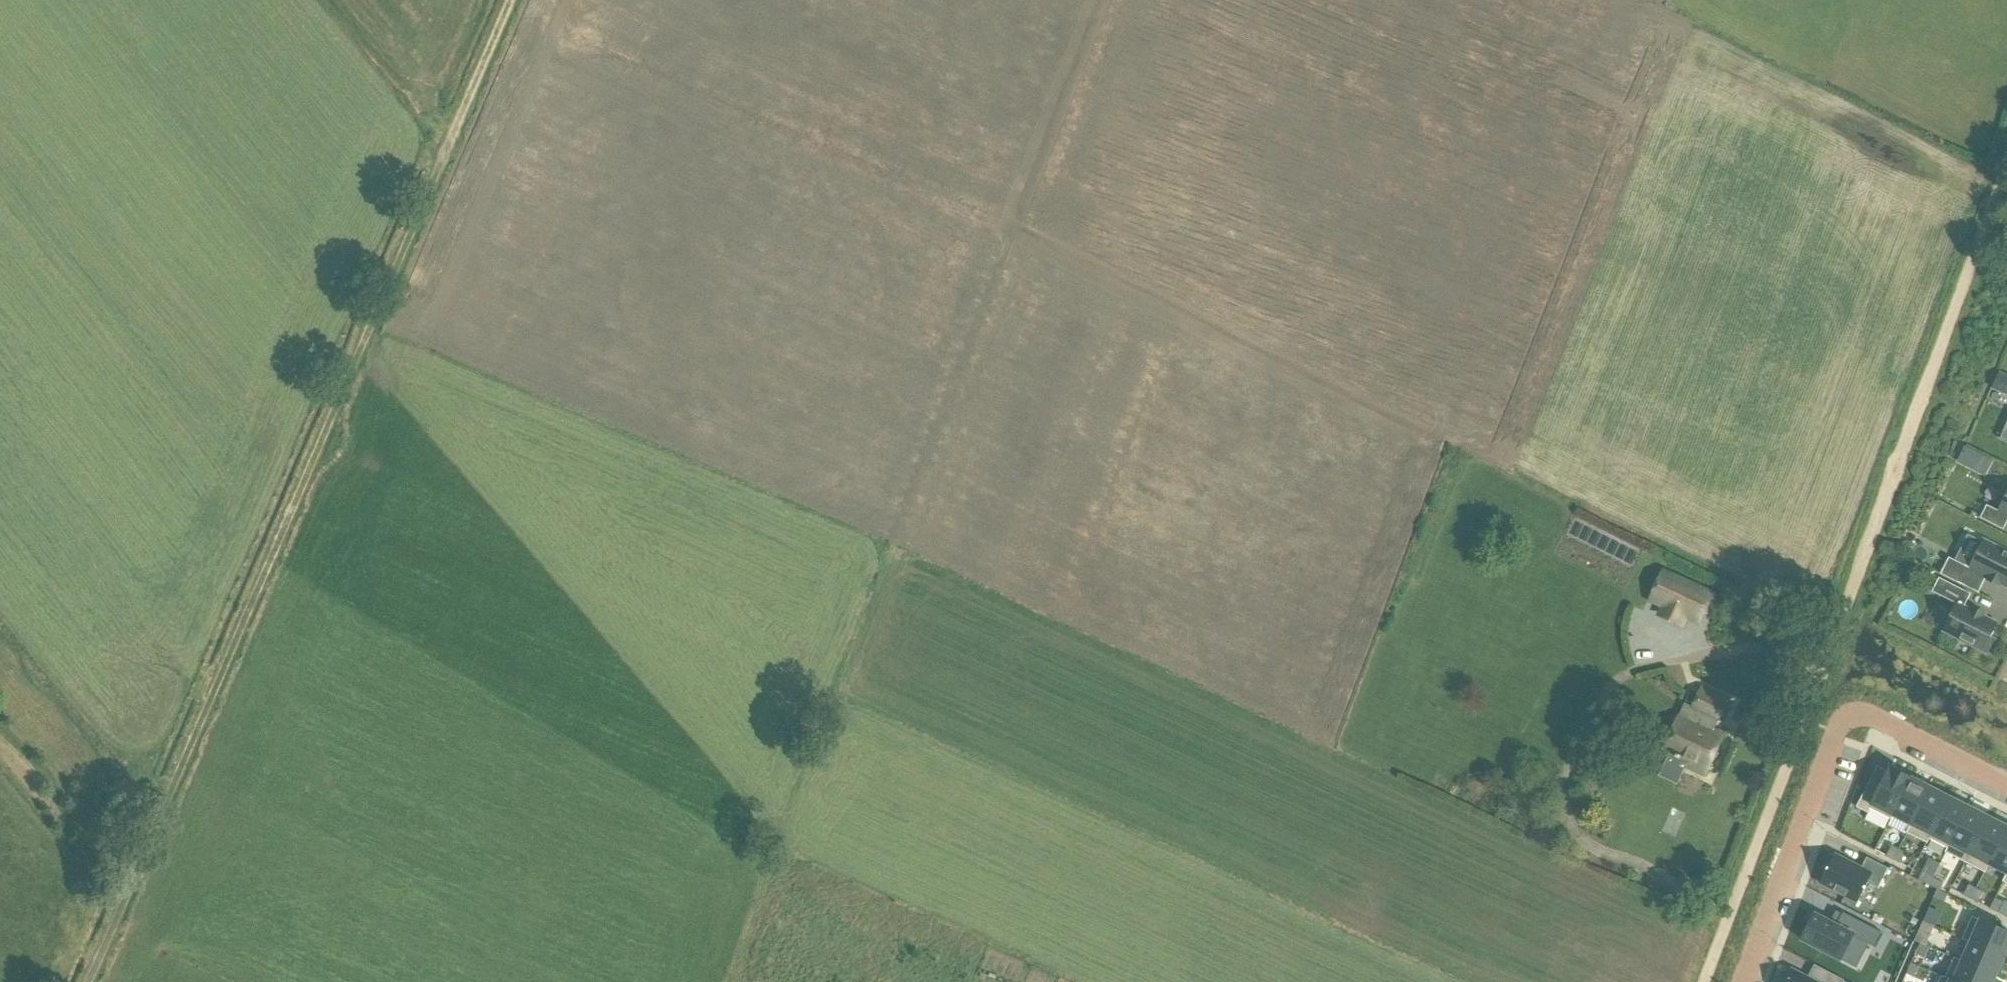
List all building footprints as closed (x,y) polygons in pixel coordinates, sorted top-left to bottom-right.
[(2000,373),(1993,388),(2006,395),(2006,376),(2000,373)] [(1999,511),(1987,505),(1981,518),(2004,530),(2006,524),(2006,496),(1999,511)] [(1984,540),(1970,568),(1987,577),(1986,579),(2000,587),(2001,584),(2006,587),(2006,551),(1984,540)] [(1965,566),(1950,558),(1942,574),(1957,582),(1965,566)] [(1665,616),(1681,624),(1686,614),(1700,620),(1712,595),(1667,574),(1655,599),(1670,606),(1665,616)] [(1991,637),(1998,623),(1985,617),(1986,614),(1972,607),(1971,609),(1965,606),(1971,594),(1940,578),(1933,592),(1957,604),(1944,631),(1988,654),(1995,640),(1991,637)] [(1669,753),(1689,763),(1687,767),(1706,776),(1725,735),(1713,729),(1717,719),(1720,720),(1730,699),(1704,688),(1688,721),(1684,720),(1669,753)] [(1868,784),(1857,807),(1868,813),(1870,808),(1890,819),(1911,778),(1893,769),(1890,768),(1888,772),(1879,790),(1869,785),(1868,784)] [(1911,778),(1890,819),(1891,819),(1893,815),(1911,824),(1907,833),(1908,833),(1930,788),(1912,779),(1912,778),(1911,778)] [(1930,788),(1908,833),(1926,843),(1949,798),(1931,788),(1930,788)] [(1949,798),(1926,843),(1927,843),(1929,839),(1947,848),(1945,852),(1946,853),(1969,808),(1950,798),(1949,798)] [(1969,808),(1946,853),(1966,863),(1988,818),(1969,808)] [(1966,863),(1985,872),(1985,873),(2006,830),(2006,827),(1988,818),(1966,863)] [(1985,873),(1986,873),(1991,865),(2006,873),(2006,830),(1985,873)] [(1893,845),(1887,856),(1895,859),(1900,849),(1893,845)] [(1900,849),(1895,859),(1902,863),(1907,852),(1900,849)] [(1827,871),(1821,883),(1858,902),(1868,883),(1879,888),(1889,869),(1868,858),(1862,868),(1835,854),(1834,857),(1830,855),(1823,869),(1827,871)] [(1922,873),(1920,879),(1930,885),(1933,879),(1934,877),(1923,872),(1922,873)] [(1933,879),(1930,885),(1938,889),(1941,890),(1944,884),(1945,883),(1934,877),(1933,879)] [(1970,884),(1964,895),(1972,898),(1975,892),(1977,888),(1970,884)] [(1975,892),(1972,898),(1979,902),(1984,891),(1977,888),(1975,892)] [(1938,889),(1934,897),(1945,902),(1949,894),(1941,890),(1938,889)] [(1996,898),(1991,908),(1998,912),(2003,901),(1996,898)] [(1816,917),(1803,943),(1841,962),(1853,938),(1869,946),(1876,950),(1884,936),(1843,915),(1837,928),(1816,917)] [(1963,938),(2004,956),(2005,956),(2006,950),(2006,932),(1972,916),(1963,938)] [(1924,921),(1915,941),(1921,943),(1925,945),(1934,925),(1924,921)] [(1954,958),(1996,976),(2004,956),(1963,938),(1962,939),(1971,943),(1963,961),(1954,957),(1954,958)] [(1921,943),(1916,954),(1925,958),(1930,947),(1925,945),(1921,943)] [(1942,976),(1955,981),(1993,981),(1996,976),(1954,958),(1946,977),(1942,975),(1942,976)] [(1912,963),(1907,974),(1914,977),(1919,966),(1912,963)] [(1786,981),(1816,981),(1808,978),(1792,970),(1786,981)] [(1843,979),(1828,972),(1823,981),(1842,981),(1843,979)]
